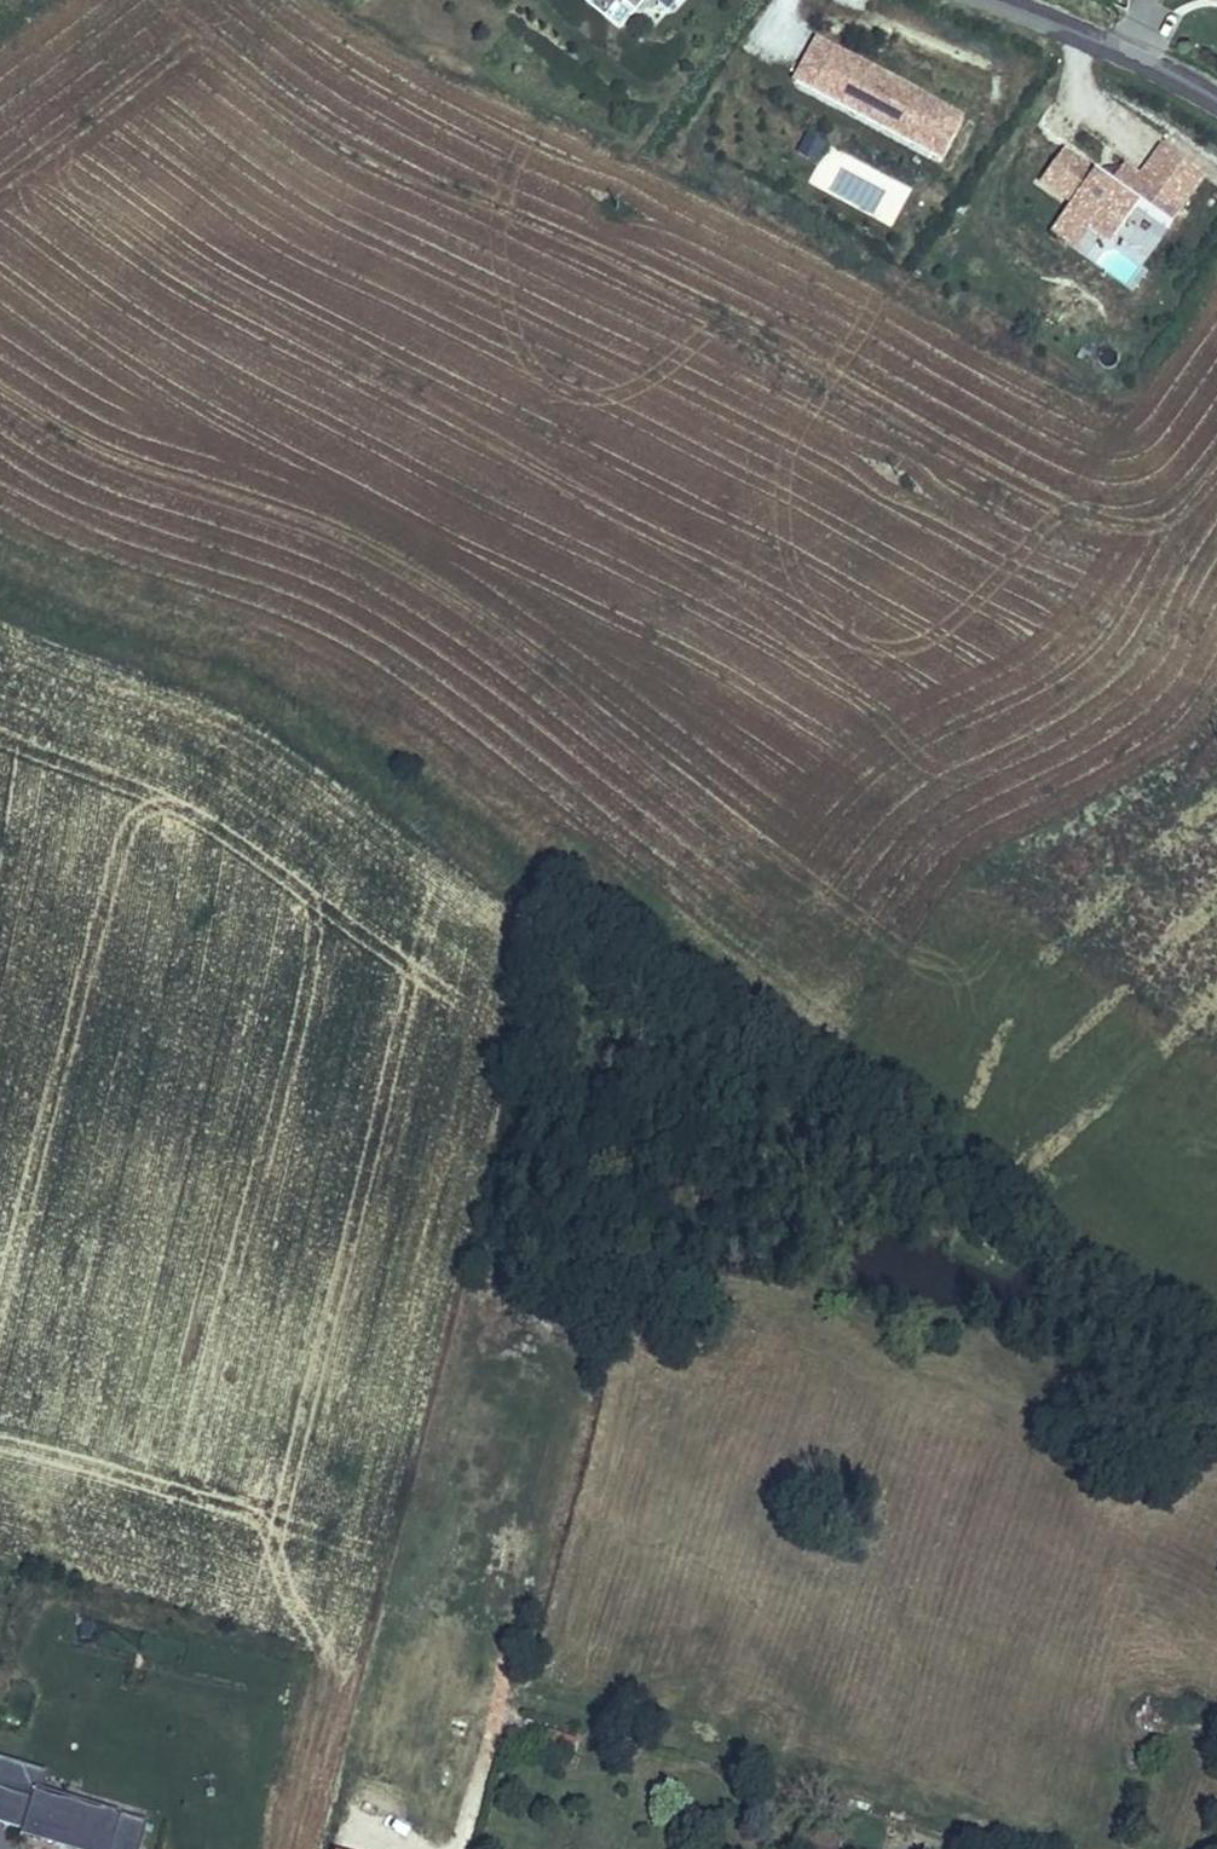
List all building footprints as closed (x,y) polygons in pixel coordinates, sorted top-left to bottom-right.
[(667,13),(678,0),(651,0),(667,13)] [(968,116),(818,36),(791,86),(941,166),(968,116)] [(826,144),(806,134),(796,153),(817,162),(826,144)] [(1061,145),(1032,183),(1066,208),(1049,232),(1076,252),(1091,232),(1111,247),(1137,208),(1169,231),(1208,175),(1162,144),(1141,178),(1123,166),(1113,181),(1061,145)] [(149,1822),(45,1793),(49,1773),(0,1760),(0,1825),(22,1832),(25,1838),(63,1848),(140,1848),(149,1822)]
